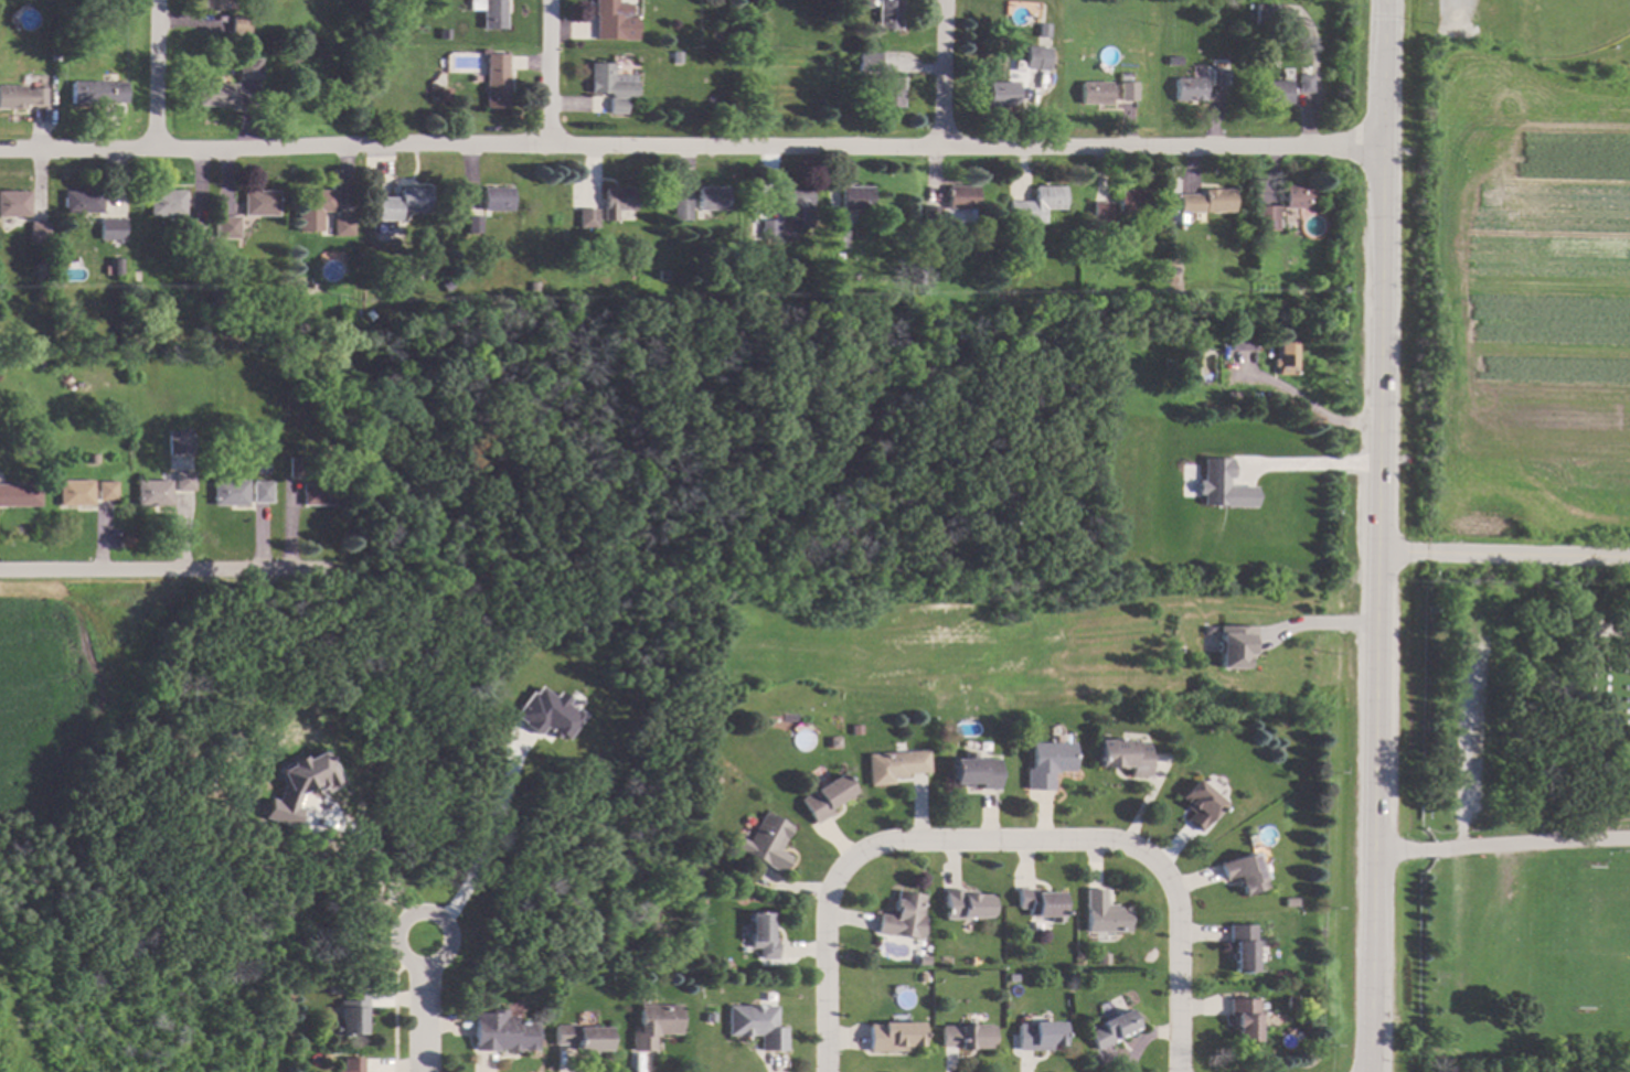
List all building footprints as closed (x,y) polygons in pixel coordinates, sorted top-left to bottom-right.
[(201,11),(201,0),(224,0),(224,11),(201,11)] [(469,10),(469,0),(507,0),(505,30),(482,29),(482,11),(469,10)] [(593,15),(593,0),(616,0),(616,3),(631,3),(630,14),(636,14),(636,39),(608,39),(595,37),(595,17),(595,15),(593,15)] [(885,1),(885,0),(889,0),(889,1),(901,1),(901,3),(902,3),(902,14),(899,14),(899,31),(877,30),(877,1),(885,1)] [(1280,7),(1280,23),(1278,23),(1257,23),(1256,4),(1280,4),(1280,7)] [(249,33),(231,33),(231,32),(231,17),(231,15),(249,17),(249,33)] [(1048,47),(1047,66),(1030,65),(1030,63),(1031,46),(1048,47)] [(489,54),(507,54),(507,56),(507,69),(507,78),(508,78),(507,109),(483,108),(483,107),(484,54),(480,54),(480,53),(480,50),(489,50),(489,54)] [(877,52),(881,53),(880,73),(877,73),(875,73),(859,72),(860,52),(877,52)] [(260,79),(258,79),(239,79),(238,79),(238,58),(260,58),(260,79)] [(611,77),(614,77),(614,75),(632,75),(633,75),(633,82),(635,82),(635,99),(625,98),(625,114),(607,114),(607,112),(607,98),(610,98),(606,94),(599,94),(588,93),(588,64),(605,64),(612,64),(611,77)] [(1228,86),(1226,86),(1212,86),(1212,69),(1228,69),(1228,86)] [(1204,101),(1174,101),(1174,78),(1196,78),(1196,75),(1204,75),(1204,101)] [(1312,93),(1300,93),(1299,93),(1299,75),(1311,75),(1312,75),(1312,93)] [(892,78),(903,78),(902,108),(880,107),(880,104),(880,87),(873,87),(873,76),(875,76),(892,76),(892,78)] [(1290,88),(1293,88),(1295,94),(1290,94),(1290,104),(1261,105),(1260,82),(1290,81),(1290,88)] [(100,83),(126,83),(126,104),(125,104),(106,103),(100,103),(100,105),(71,105),(71,82),(100,82),(100,83)] [(1110,106),(1096,106),(1096,105),(1080,105),(1080,82),(1111,83),(1110,106)] [(1019,106),(988,106),(988,83),(1018,83),(1019,106)] [(1136,101),(1128,101),(1121,101),(1120,101),(1120,83),(1136,83),(1136,101)] [(236,106),(234,108),(217,108),(216,107),(198,106),(198,84),(236,85),(236,106)] [(24,109),(0,109),(0,86),(24,86),(24,90),(31,90),(31,88),(45,88),(45,90),(45,106),(32,106),(24,106),(24,109)] [(375,95),(366,96),(365,88),(374,87),(375,95)] [(449,103),(446,103),(437,103),(438,89),(443,89),(450,89),(449,103)] [(1314,208),(1285,210),(1283,186),(1314,185),(1314,208)] [(977,186),(977,204),(977,210),(947,208),(948,186),(977,186)] [(1064,210),(1045,210),(1045,223),(1021,224),(1009,224),(1009,222),(1009,202),(1030,202),(1034,201),(1034,186),(1064,186),(1064,210)] [(428,189),(427,212),(398,211),(397,221),(374,221),(375,197),(390,197),(398,199),(398,187),(428,189)] [(510,212),(480,211),(479,211),(480,204),(477,204),(477,199),(480,199),(480,194),(480,187),(511,187),(510,212)] [(632,211),(614,212),(615,221),(601,221),(600,208),(601,208),(601,189),(631,187),(632,211)] [(726,211),(696,211),(696,202),(694,202),(694,199),(696,199),(696,187),(726,187),(726,211)] [(811,228),(780,228),(780,187),(810,187),(811,228)] [(872,211),(843,211),(843,193),(843,187),(872,187),(872,211)] [(333,212),(295,212),(295,190),(333,191),(333,212)] [(1148,213),(1118,213),(1118,190),(1148,190),(1148,213)] [(1233,213),(1179,213),(1179,194),(1181,194),(1201,194),(1203,194),(1203,190),(1233,190),(1233,213)] [(103,213),(65,213),(65,212),(65,191),(103,191),(103,213)] [(183,216),(150,216),(150,191),(184,191),(183,216)] [(276,216),(242,216),(242,191),(277,191),(276,216)] [(31,216),(0,216),(0,192),(31,192),(31,216)] [(690,202),(690,221),(672,221),(672,200),(673,200),(690,200),(690,202)] [(1110,222),(1093,222),(1093,203),(1108,203),(1110,203),(1110,222)] [(1277,231),(1256,229),(1256,205),(1277,206),(1277,231)] [(939,227),(936,227),(936,232),(926,232),(926,227),(923,227),(923,207),(939,207),(939,227)] [(596,214),(596,227),(576,227),(576,210),(577,210),(596,210),(596,214)] [(479,217),(479,234),(465,234),(465,216),(466,216),(479,216),(479,217)] [(237,238),(216,238),(212,238),(212,218),(216,218),(216,217),(219,217),(232,217),(238,217),(237,238)] [(125,236),(108,236),(108,218),(109,218),(124,219),(125,219),(125,236)] [(351,222),(351,236),(331,236),(331,218),(337,218),(351,218),(351,222)] [(778,239),(761,239),(761,221),(764,221),(777,221),(778,221),(778,239)] [(50,243),(31,243),(31,222),(33,222),(46,222),(50,223),(50,243)] [(202,246),(182,246),(182,226),(201,226),(202,226),(202,246)] [(848,248),(831,248),(831,235),(831,231),(846,232),(848,232),(848,248)] [(124,275),(107,275),(107,267),(111,267),(111,258),(124,258),(124,275)] [(222,304),(212,304),(212,291),(222,291),(222,304)] [(1251,351),(1228,351),(1227,351),(1227,332),(1251,332),(1251,351)] [(1293,366),(1269,366),(1269,361),(1272,361),(1272,342),(1293,342),(1293,366)] [(193,436),(194,436),(194,454),(169,454),(169,436),(170,436),(170,431),(193,431),(193,436)] [(99,464),(88,464),(88,454),(99,454),(99,464)] [(306,476),(300,476),(288,476),(288,475),(288,457),(306,457),(306,476)] [(1252,507),(1252,487),(1228,486),(1228,458),(1200,458),(1199,481),(1194,481),(1193,494),(1199,494),(1199,506),(1252,507)] [(270,473),(257,473),(257,464),(270,464),(270,473)] [(194,473),(194,491),(178,491),(177,491),(177,472),(194,472),(194,473)] [(94,506),(58,506),(58,481),(94,481),(94,506)] [(117,501),(114,501),(99,501),(98,501),(98,481),(118,481),(117,501)] [(171,506),(136,506),(136,481),(171,481),(171,506)] [(247,506),(213,506),(213,482),(213,481),(247,481),(247,506)] [(271,482),(271,503),(267,503),(254,503),(253,503),(253,482),(271,482)] [(340,506),(306,506),(300,506),(300,493),(300,483),(340,483),(340,506)] [(41,506),(0,506),(0,484),(41,484),(41,506)] [(1254,658),(1253,626),(1201,626),(1201,632),(1214,632),(1214,669),(1244,668),(1244,658),(1254,658)] [(511,718),(537,735),(542,728),(550,733),(555,726),(559,729),(572,710),(533,685),(511,718)] [(721,730),(715,738),(705,731),(711,723),(721,730)] [(1121,740),(1131,740),(1131,742),(1146,742),(1146,753),(1146,760),(1148,760),(1148,776),(1147,776),(1129,776),(1129,768),(1122,768),(1122,769),(1108,769),(1108,767),(1097,768),(1096,741),(1108,741),(1108,739),(1121,739),(1121,740)] [(1073,772),(1057,772),(1057,773),(1052,773),(1052,790),(1027,790),(1025,790),(1025,769),(1030,769),(1030,764),(1031,764),(1030,743),(1073,743),(1073,772)] [(263,819),(294,828),(299,810),(297,806),(302,791),(315,785),(319,795),(342,785),(333,764),(328,762),(323,751),(304,759),(302,758),(275,770),(281,785),(277,801),(269,799),(263,819)] [(928,773),(925,773),(912,774),(906,774),(906,778),(892,779),(892,785),(869,786),(866,754),(927,751),(928,773)] [(974,760),(998,760),(998,790),(995,790),(980,790),(980,784),(971,784),(971,787),(961,787),(961,784),(951,784),(952,760),(962,760),(962,751),(974,751),(974,760)] [(854,793),(828,810),(831,814),(829,815),(814,825),(813,824),(798,800),(841,773),(854,793)] [(1222,804),(1197,832),(1185,822),(1184,821),(1191,813),(1183,806),(1185,804),(1179,797),(1194,780),(1222,804)] [(791,827),(778,850),(789,857),(780,873),(779,873),(761,864),(734,849),(741,838),(746,841),(763,812),(791,827)] [(1256,862),(1257,862),(1263,880),(1260,880),(1264,889),(1242,897),(1238,886),(1235,887),(1233,878),(1223,881),(1223,880),(1218,865),(1217,862),(1253,853),(1256,862)] [(1034,892),(1059,893),(1059,912),(1059,922),(1047,922),(1047,916),(1026,916),(1026,909),(1016,909),(1016,907),(1016,891),(1016,889),(1033,889),(1034,889),(1034,892)] [(961,894),(976,894),(976,896),(989,894),(989,919),(969,919),(969,920),(944,921),(942,894),(942,891),(942,890),(959,890),(961,890),(961,894)] [(1104,905),(1115,905),(1115,908),(1128,908),(1128,933),(1085,932),(1085,911),(1084,911),(1084,890),(1087,890),(1101,890),(1105,890),(1104,905)] [(924,896),(920,915),(924,916),(918,940),(894,935),(893,936),(874,933),(874,931),(877,915),(877,914),(893,916),(894,912),(892,912),(896,891),(924,896)] [(1297,907),(1283,907),(1283,898),(1297,898),(1297,907)] [(769,940),(776,940),(776,941),(776,957),(776,961),(757,960),(757,948),(747,948),(747,933),(745,933),(745,924),(748,924),(748,913),(769,913),(769,940)] [(1254,972),(1232,972),(1232,943),(1227,943),(1227,941),(1227,926),(1227,925),(1254,925),(1254,972)] [(1108,955),(1107,965),(1097,965),(1097,954),(1108,955)] [(927,956),(926,967),(915,965),(917,955),(927,956)] [(721,968),(712,968),(712,958),(721,958),(721,968)] [(483,995),(472,995),(472,982),(483,982),(483,995)] [(366,993),(366,1006),(366,1008),(364,1008),(364,1036),(333,1036),(333,1022),(339,1022),(339,1009),(339,1001),(347,1001),(347,990),(366,990),(366,993)] [(1296,997),(1295,1009),(1285,1009),(1286,997),(1296,997)] [(1257,1042),(1235,1042),(1235,1030),(1231,1030),(1231,1016),(1228,1016),(1227,999),(1232,999),(1257,999),(1257,1042)] [(679,1035),(659,1035),(659,1037),(653,1037),(653,1051),(650,1051),(630,1051),(630,1048),(630,1031),(635,1031),(635,1027),(638,1027),(638,1006),(679,1006),(679,1035)] [(775,1028),(785,1028),(785,1051),(784,1051),(760,1051),(758,1051),(758,1036),(726,1036),(726,1006),(775,1007),(775,1028)] [(1137,1029),(1136,1030),(1131,1032),(1108,1044),(1097,1050),(1095,1051),(1086,1033),(1100,1026),(1099,1022),(1127,1008),(1137,1029)] [(505,1010),(505,1017),(515,1017),(515,1022),(536,1023),(535,1052),(522,1051),(522,1050),(519,1050),(519,1052),(507,1052),(507,1050),(498,1049),(498,1052),(496,1052),(475,1051),(472,1051),(472,1037),(473,1014),(492,1014),(492,1009),(505,1010)] [(714,1022),(704,1021),(704,1014),(714,1014),(714,1022)] [(1095,1026),(1089,1029),(1086,1023),(1091,1020),(1095,1026)] [(1062,1047),(1051,1046),(1051,1051),(1031,1051),(1019,1051),(1016,1051),(1016,1023),(1031,1025),(1031,1021),(1063,1022),(1062,1047)] [(920,1047),(908,1047),(908,1051),(893,1051),(893,1052),(867,1052),(867,1051),(867,1036),(867,1025),(881,1025),(881,1022),(920,1022),(920,1047)] [(577,1027),(608,1028),(608,1052),(575,1052),(576,1046),(574,1046),(557,1046),(554,1046),(554,1025),(577,1025),(577,1027)] [(986,1027),(993,1027),(993,1028),(993,1049),(971,1049),(971,1051),(957,1051),(958,1048),(956,1048),(944,1048),(939,1048),(939,1028),(939,1027),(969,1027),(969,1025),(987,1025),(986,1027)] [(363,1060),(362,1071),(337,1071),(337,1070),(342,1070),(343,1058),(363,1059),(363,1060)]
